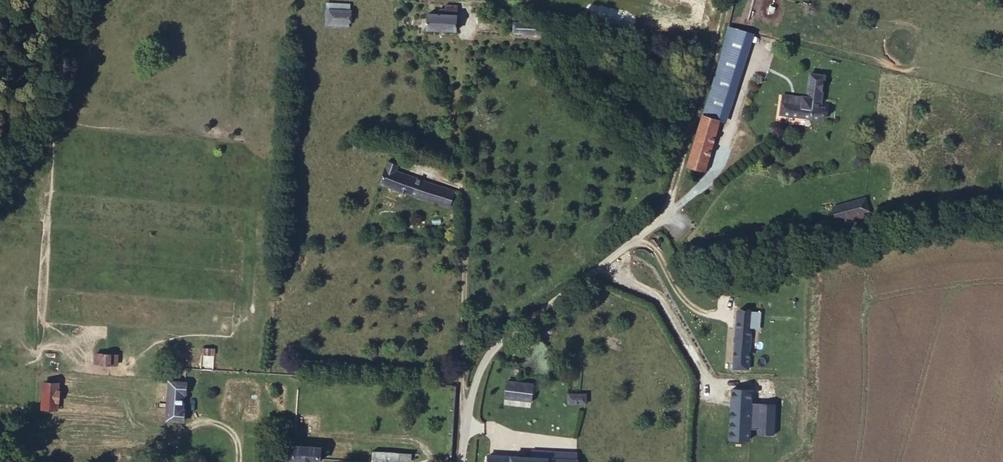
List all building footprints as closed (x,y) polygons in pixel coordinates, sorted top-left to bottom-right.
[(330,0),(326,0),(324,25),(340,26),(342,1),(330,0)] [(428,8),(427,27),(453,29),(454,14),(449,13),(449,8),(441,7),(441,12),(433,11),(433,8),(428,8)] [(511,32),(540,34),(541,23),(512,20),(511,32)] [(750,32),(729,25),(702,115),(722,122),(750,32)] [(453,29),(427,27),(426,33),(452,36),(453,29)] [(649,46),(636,45),(636,53),(649,54),(649,46)] [(814,62),(796,60),(796,68),(814,68),(814,62)] [(814,68),(796,68),(796,83),(791,82),(791,84),(791,90),(770,90),(770,107),(816,108),(816,91),(813,91),(814,68)] [(722,122),(702,115),(685,167),(705,173),(722,122)] [(380,183),(450,205),(454,192),(395,172),(398,162),(387,159),(380,183)] [(829,197),(832,211),(864,202),(861,188),(829,197)] [(864,202),(832,211),(834,223),(867,213),(864,202)] [(734,342),(750,342),(752,314),(735,313),(734,342)] [(748,371),(750,342),(734,342),(732,370),(748,371)] [(93,363),(117,364),(117,353),(94,353),(93,363)] [(201,368),(215,368),(216,355),(201,354),(201,368)] [(185,421),(188,381),(171,379),(171,383),(164,383),(163,405),(168,405),(168,419),(185,421)] [(57,407),(59,381),(44,380),(41,406),(57,407)] [(534,385),(506,381),(505,397),(532,399),(534,385)] [(731,390),(729,441),(748,441),(748,430),(750,405),(750,391),(731,390)] [(569,403),(585,404),(586,393),(569,392),(569,403)] [(778,405),(750,405),(748,430),(777,430),(778,405)] [(290,460),(291,443),(281,443),(279,459),(290,460)] [(320,445),(291,443),(290,460),(320,461),(320,458),(320,445)] [(376,461),(401,461),(401,460),(401,451),(376,450),(376,461)] [(412,460),(413,452),(401,451),(401,460),(412,460)] [(576,453),(540,452),(539,456),(500,452),(499,461),(576,461),(576,453)]
